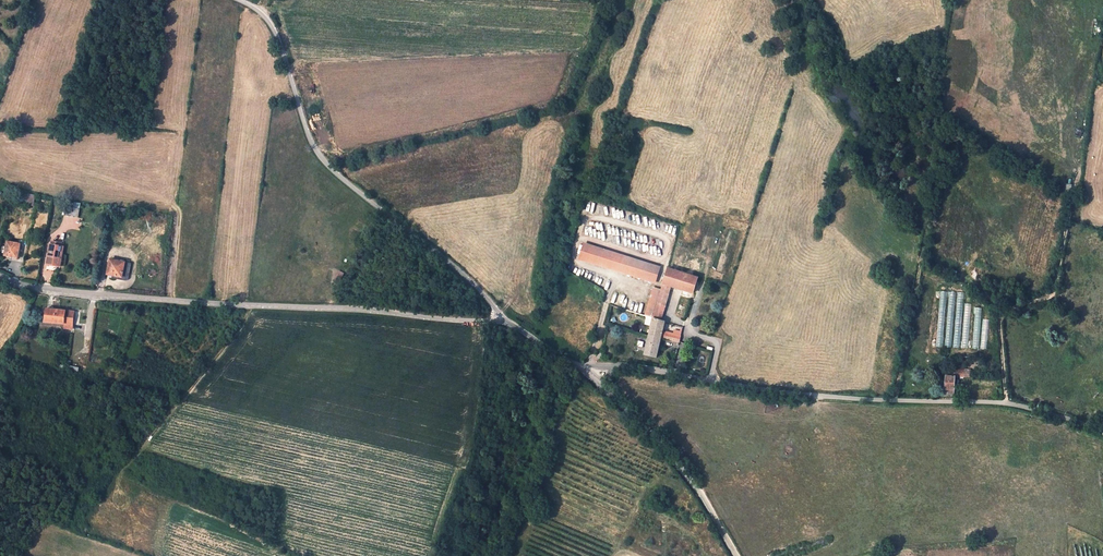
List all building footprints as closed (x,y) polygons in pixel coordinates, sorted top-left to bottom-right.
[(68,207),(66,206),(65,215),(78,217),(80,204),(69,203),(68,207)] [(4,256),(17,258),(20,243),(7,241),(4,256)] [(661,263),(593,242),(588,258),(656,279),(661,263)] [(63,247),(60,246),(56,246),(52,245),(51,245),(48,264),(60,266),(63,247)] [(127,280),(130,264),(110,260),(108,277),(127,280)] [(668,267),(662,283),(670,286),(689,292),(693,293),(698,277),(668,267)] [(644,315),(651,317),(656,303),(665,306),(670,286),(662,283),(661,288),(654,286),(644,315)] [(656,303),(651,317),(662,320),(665,306),(656,303)] [(47,321),(52,321),(65,322),(65,311),(46,310),(46,321),(47,321)] [(65,325),(74,325),(74,311),(65,311),(65,322),(52,321),(52,324),(65,325)] [(664,337),(665,332),(662,331),(665,321),(662,320),(651,317),(647,333),(661,337),(661,336),(664,337)] [(661,337),(647,333),(642,353),(655,356),(657,347),(658,344),(659,342),(661,337)] [(954,394),(954,378),(954,371),(945,370),(944,394),(954,394)] [(964,371),(958,371),(957,379),(969,379),(969,371),(964,371)]
